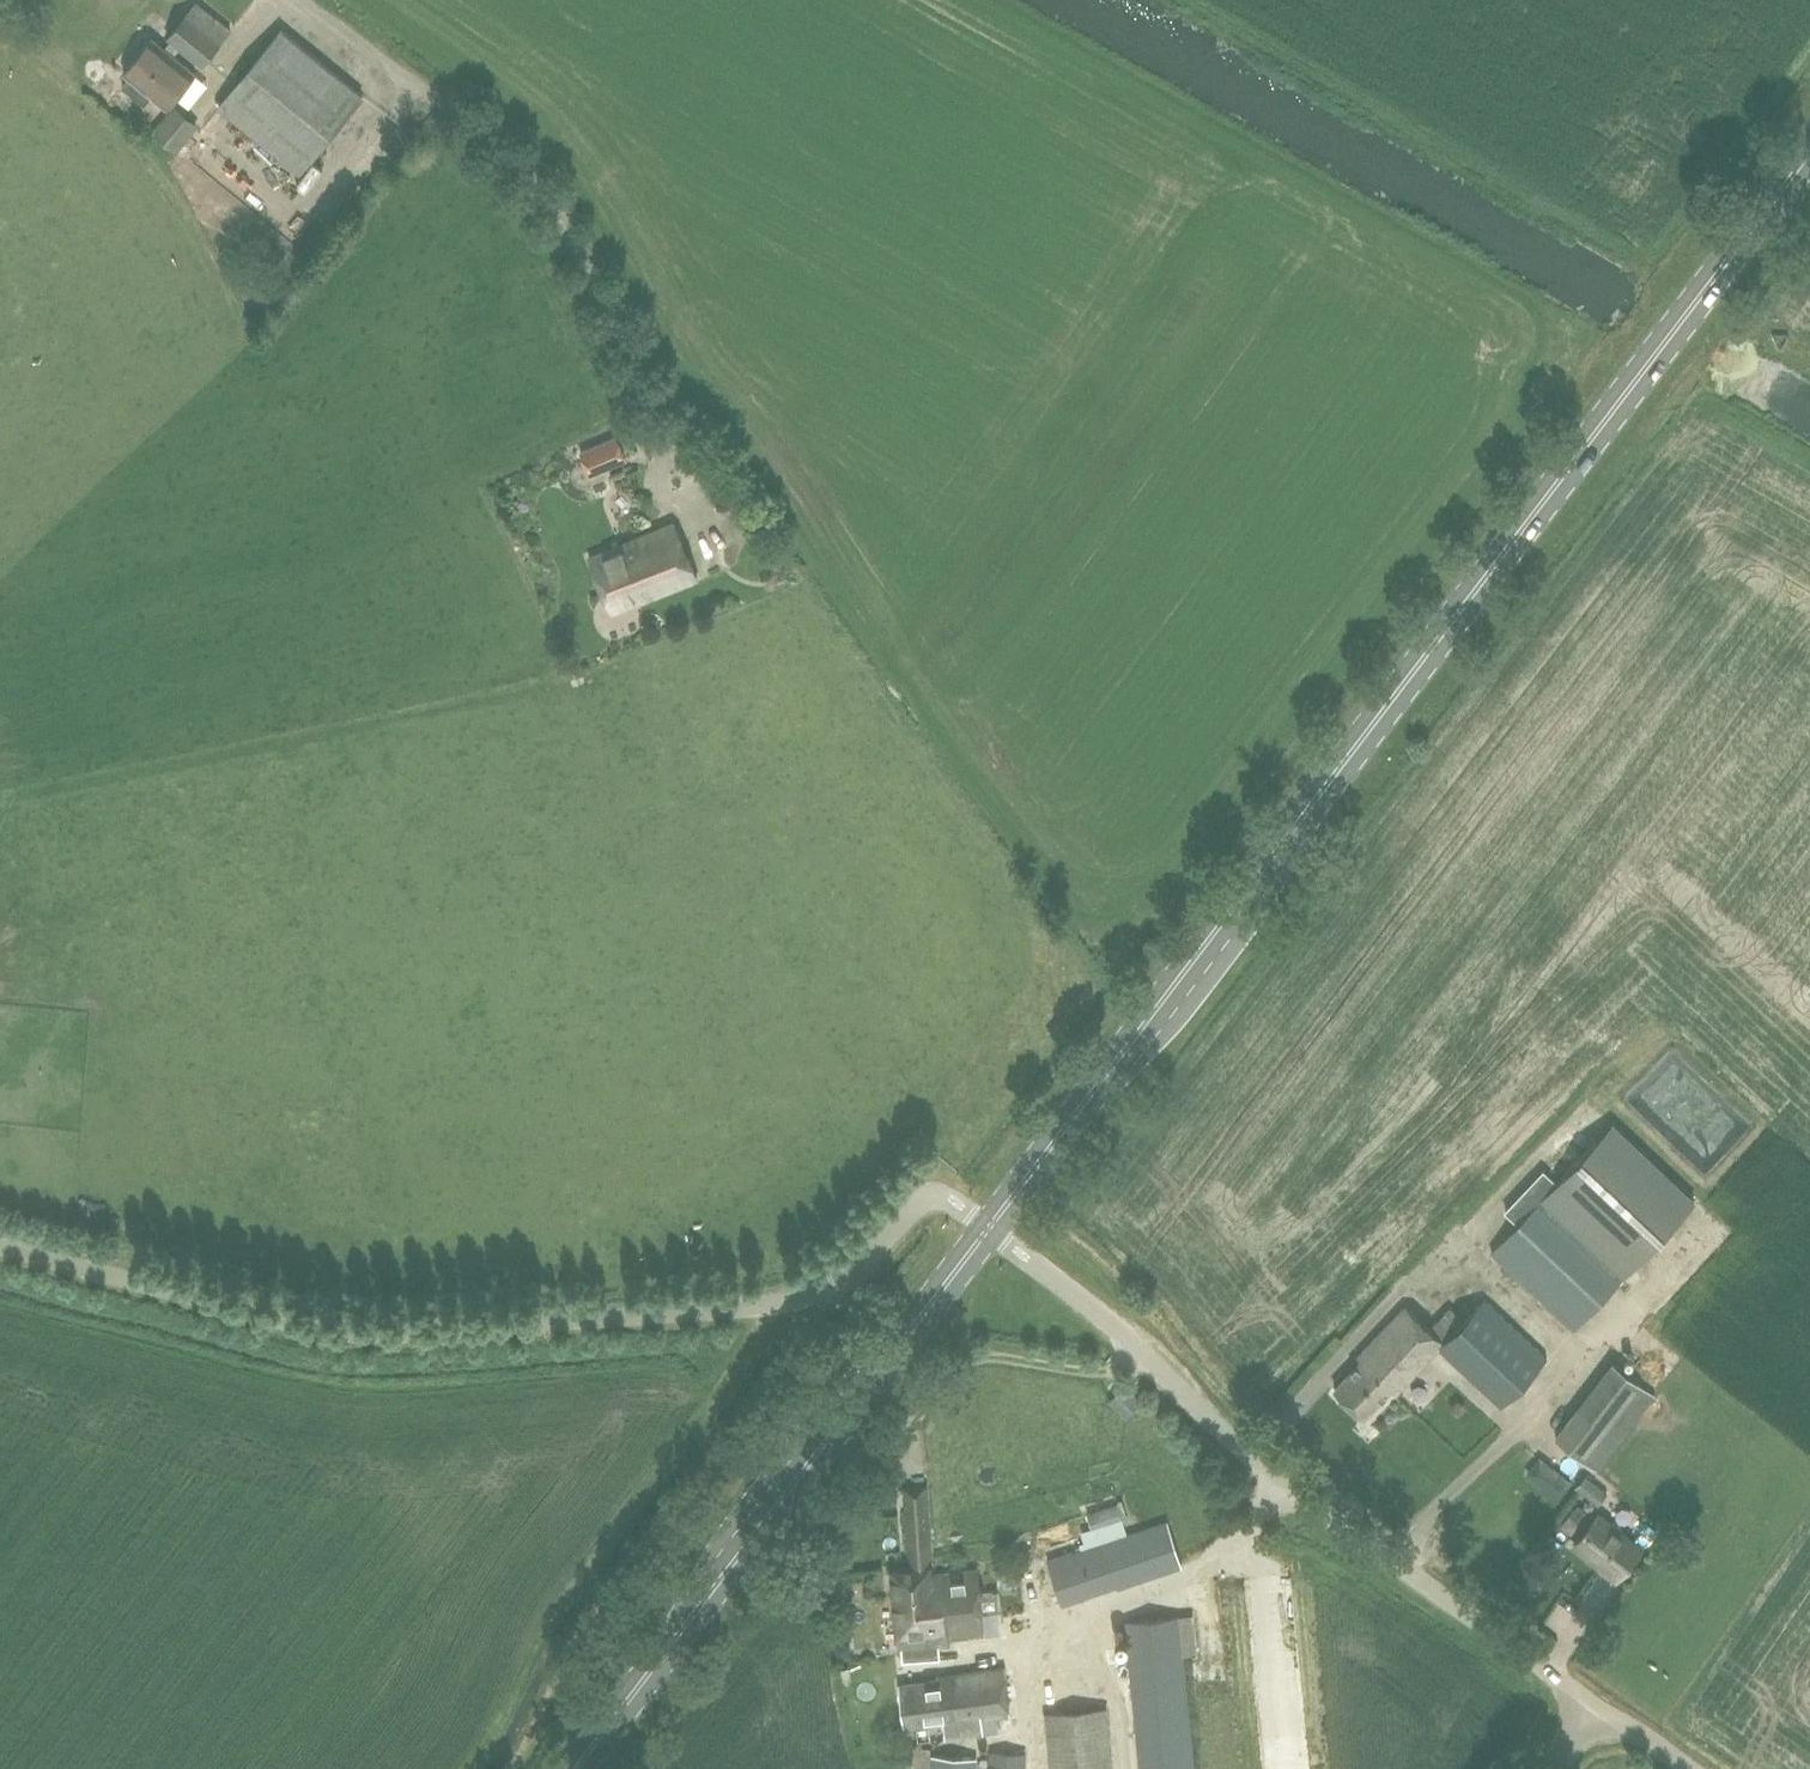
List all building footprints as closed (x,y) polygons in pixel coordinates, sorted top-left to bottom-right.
[(167,36),(171,39),(179,47),(201,65),(230,31),(197,2),(167,36)] [(218,106),(296,173),(361,96),(282,30),(218,106)] [(172,54),(179,47),(171,39),(164,47),(152,36),(122,70),(131,78),(124,86),(141,102),(149,94),(163,107),(194,73),(172,54)] [(201,124),(175,104),(153,131),(178,152),(201,124)] [(581,449),(591,474),(628,460),(618,435),(581,449)] [(611,612),(696,578),(674,522),(589,556),(611,612)] [(1513,1097),(1529,1118),(1539,1110),(1523,1089),(1513,1097)] [(1696,1203),(1614,1125),(1493,1252),(1575,1330),(1696,1203)] [(1502,1405),(1548,1357),(1485,1298),(1445,1339),(1407,1302),(1359,1352),(1363,1357),(1336,1385),(1365,1413),(1392,1385),(1397,1389),(1440,1345),(1502,1405)] [(1603,1469),(1657,1390),(1614,1361),(1560,1440),(1603,1469)] [(1607,1490),(1587,1475),(1577,1488),(1597,1503),(1607,1490)] [(913,1567),(895,1569),(897,1593),(899,1624),(901,1648),(905,1647),(906,1657),(943,1654),(942,1645),(950,1644),(949,1637),(954,1637),(986,1634),(984,1613),(995,1612),(998,1608),(997,1597),(993,1593),(983,1594),(981,1570),(935,1573),(934,1566),(928,1485),(907,1487),(913,1567)] [(1126,1521),(1118,1497),(1089,1506),(1096,1530),(1126,1521)] [(1577,1544),(1619,1576),(1642,1546),(1600,1514),(1577,1544)] [(1063,1603),(1182,1563),(1168,1521),(1049,1561),(1063,1603)] [(1184,1654),(1197,1653),(1193,1614),(1181,1614),(1128,1619),(1142,1768),(1195,1768),(1184,1654)] [(983,1732),(981,1718),(1012,1714),(1006,1666),(939,1675),(939,1677),(901,1682),(907,1724),(946,1719),(949,1736),(983,1732)] [(1053,1768),(1112,1768),(1106,1710),(1048,1716),(1053,1768)] [(1027,1754),(992,1752),(991,1768),(1026,1768),(1027,1754)] [(977,1758),(934,1756),(934,1768),(977,1768),(977,1758)]
